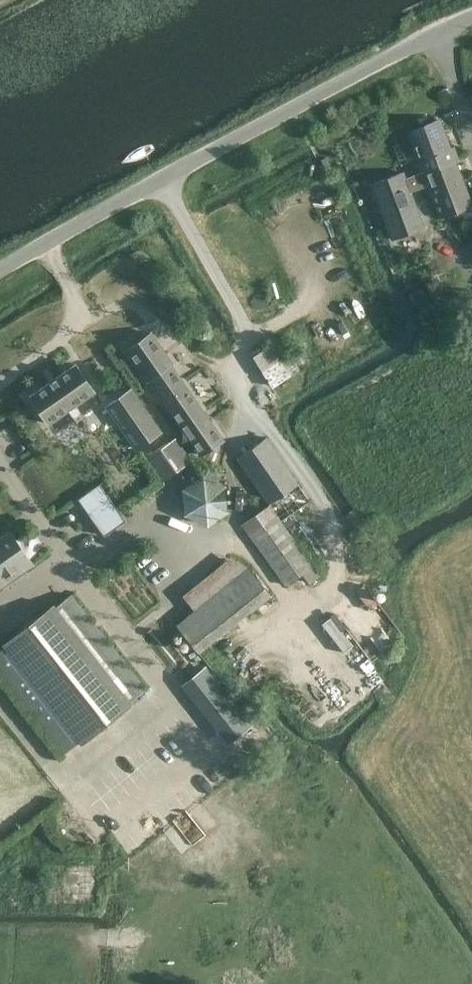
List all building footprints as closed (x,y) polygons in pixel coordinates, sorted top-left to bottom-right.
[(372,183),(393,239),(423,227),(421,219),(409,187),(425,181),(437,214),(439,218),(471,206),(471,204),(441,120),(407,132),(422,172),(405,178),(403,172),(372,183)] [(321,160),(324,167),(330,164),(327,157),(321,160)] [(125,344),(151,330),(147,322),(121,337),(125,344)] [(253,356),(280,397),(297,385),(290,376),(300,370),(307,366),(311,375),(325,369),(306,328),(292,335),(300,351),(291,353),(290,352),(281,357),(272,343),(253,356)] [(171,364),(173,362),(152,332),(126,350),(147,380),(149,379),(201,454),(224,439),(171,364)] [(29,396),(56,434),(75,421),(79,427),(108,407),(137,448),(161,431),(128,384),(103,401),(95,391),(76,363),(29,396)] [(176,438),(147,458),(162,480),(191,460),(176,438)] [(268,438),(239,458),(278,518),(279,517),(283,522),(312,502),(268,438)] [(184,489),(186,513),(208,523),(228,510),(226,486),(203,476),(184,489)] [(101,481),(73,501),(101,540),(129,520),(101,481)] [(252,536),(287,586),(313,567),(283,522),(279,517),(278,518),(252,536)] [(31,563),(10,533),(0,540),(0,585),(31,563)] [(178,625),(199,651),(270,594),(250,568),(178,625)] [(71,593),(56,606),(54,603),(3,643),(5,646),(0,650),(0,671),(64,753),(80,741),(82,743),(133,704),(131,701),(146,688),(71,593)] [(229,696),(206,666),(182,685),(205,715),(229,696)]
